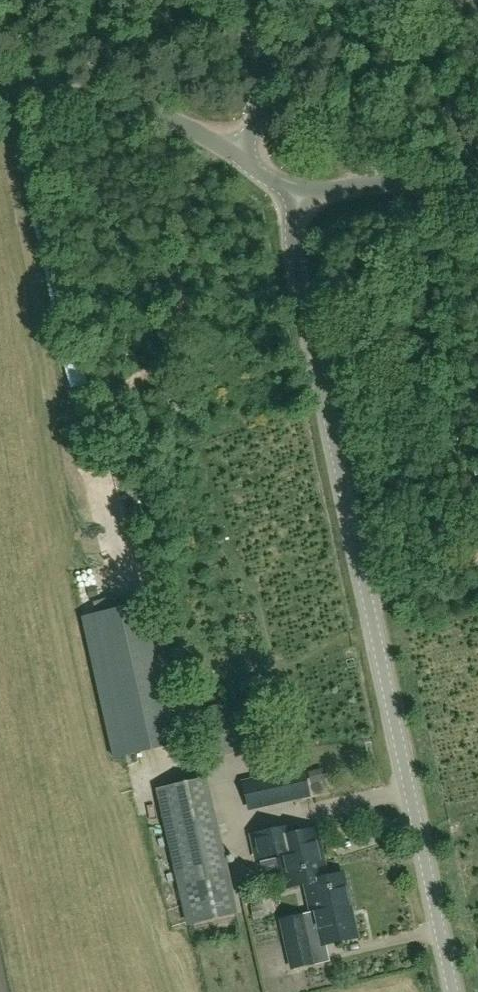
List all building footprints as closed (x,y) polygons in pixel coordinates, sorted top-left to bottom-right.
[(157,748),(127,609),(85,618),(116,758),(157,748)] [(245,787),(241,771),(257,768),(250,731),(215,738),(226,791),(245,787)] [(309,796),(304,770),(245,783),(250,809),(309,796)] [(159,789),(180,884),(189,924),(237,913),(207,778),(159,789)] [(305,884),(327,877),(316,830),(293,835),(291,827),(252,835),(257,858),(281,853),(282,859),(279,860),(281,873),(285,872),(288,887),(305,884)] [(316,917),(350,910),(343,874),(327,877),(305,884),(312,914),(316,913),(316,917)] [(356,938),(350,910),(316,917),(317,919),(304,921),(303,916),(281,921),(292,969),(313,964),(309,944),(322,941),(323,946),(356,938)]
